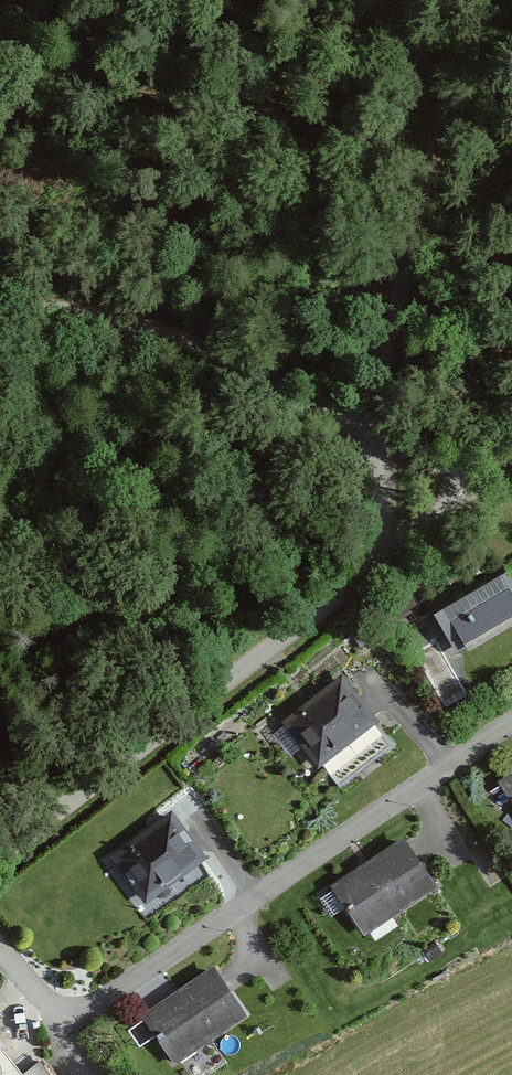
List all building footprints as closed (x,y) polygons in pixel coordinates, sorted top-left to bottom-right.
[(425,609),(450,653),(511,618),(511,594),(497,568),(425,609)] [(369,718),(327,665),(268,713),(310,765),(369,718)] [(491,775),(511,808),(511,762),(491,775)] [(199,855),(160,805),(103,850),(142,900),(199,855)] [(424,880),(392,835),(320,886),(353,932),(424,880)] [(201,963),(132,1011),(168,1062),(237,1013),(201,963)] [(6,1074),(45,1074),(30,1056),(6,1074)]
